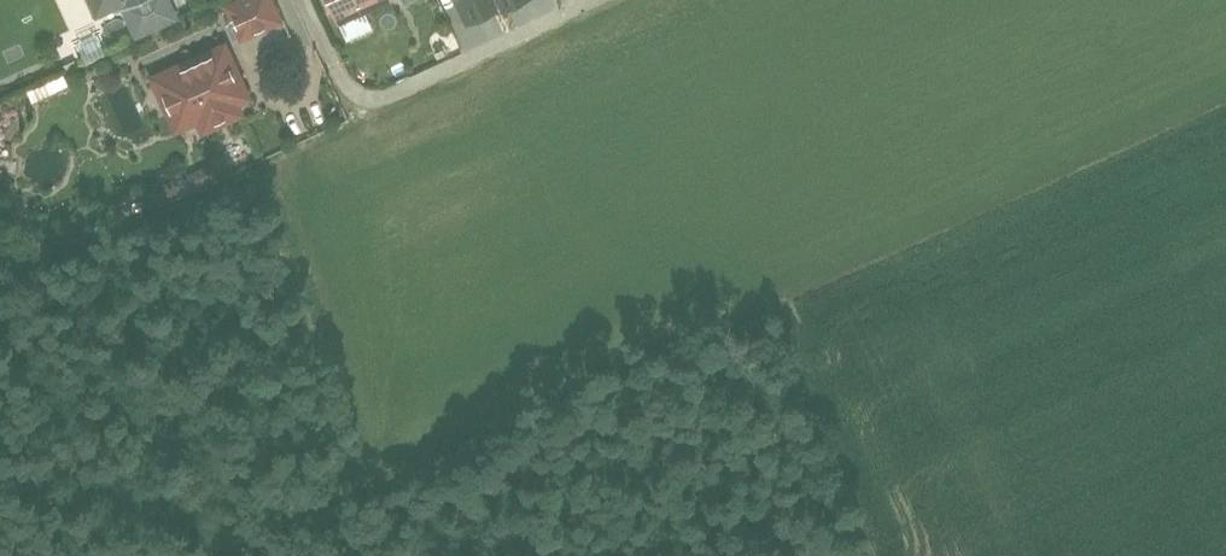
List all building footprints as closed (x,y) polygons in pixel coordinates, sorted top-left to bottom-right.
[(98,15),(130,0),(91,0),(98,15)] [(179,18),(171,0),(133,0),(118,6),(130,38),(179,18)] [(224,2),(239,38),(282,20),(274,0),(228,0),(224,2)] [(335,4),(340,15),(372,0),(334,0),(335,4)] [(467,23),(517,0),(457,0),(467,23)] [(226,40),(152,71),(179,136),(253,105),(226,40)]
